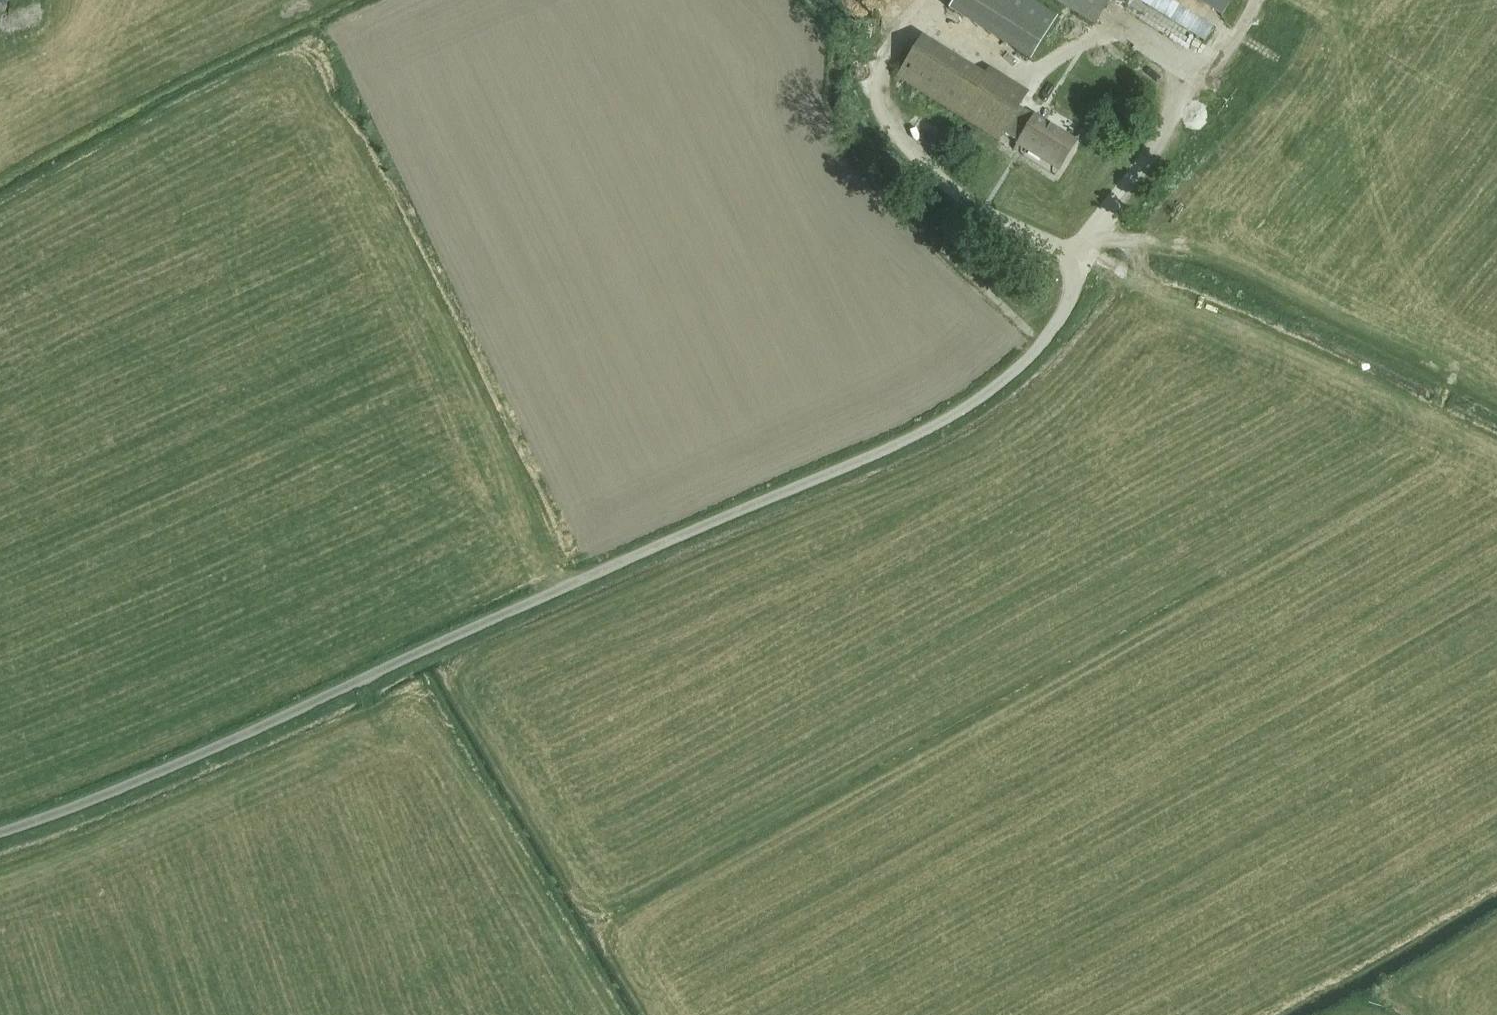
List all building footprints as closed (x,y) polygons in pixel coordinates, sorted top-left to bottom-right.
[(948,10),(1030,61),(1057,18),(1028,0),(954,0),(948,10)] [(1110,0),(1055,0),(1094,25),(1110,0)] [(991,70),(987,77),(922,37),(897,78),(997,140),(1002,133),(1018,143),(1017,145),(1059,170),(1076,142),(1035,117),(1018,107),(1027,92),(991,70)] [(982,244),(988,247),(991,242),(985,239),(982,244)]
